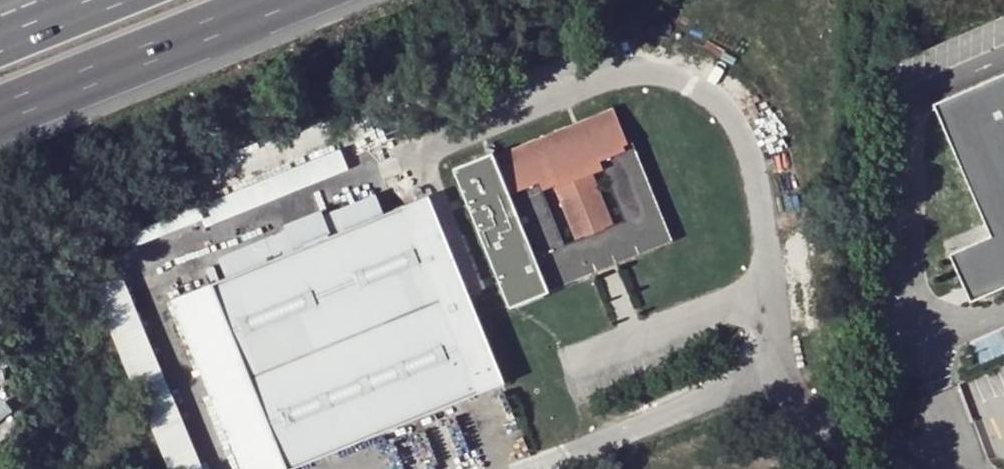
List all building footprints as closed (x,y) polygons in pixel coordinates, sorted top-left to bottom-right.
[(932,104),(936,112),(989,236),(986,237),(949,255),(963,286),(970,302),(1003,287),(1003,72),(932,104)] [(510,303),(664,239),(610,108),(456,172),(510,303)] [(340,149),(196,200),(203,219),(347,167),(340,149)] [(316,237),(302,243),(304,246),(226,278),(210,284),(285,468),(291,468),(503,383),(426,196),(381,213),(329,235),(328,232),(316,237)] [(310,223),(316,237),(328,232),(329,235),(381,213),(374,197),(324,217),(310,223)] [(198,206),(128,234),(133,247),(203,219),(198,206)] [(284,230),(219,257),(226,278),(304,246),(302,243),(316,237),(310,223),(324,217),(322,209),(282,224),(284,230)] [(82,273),(165,468),(201,468),(113,260),(82,273)] [(210,284),(172,300),(238,468),(285,468),(210,284)]
